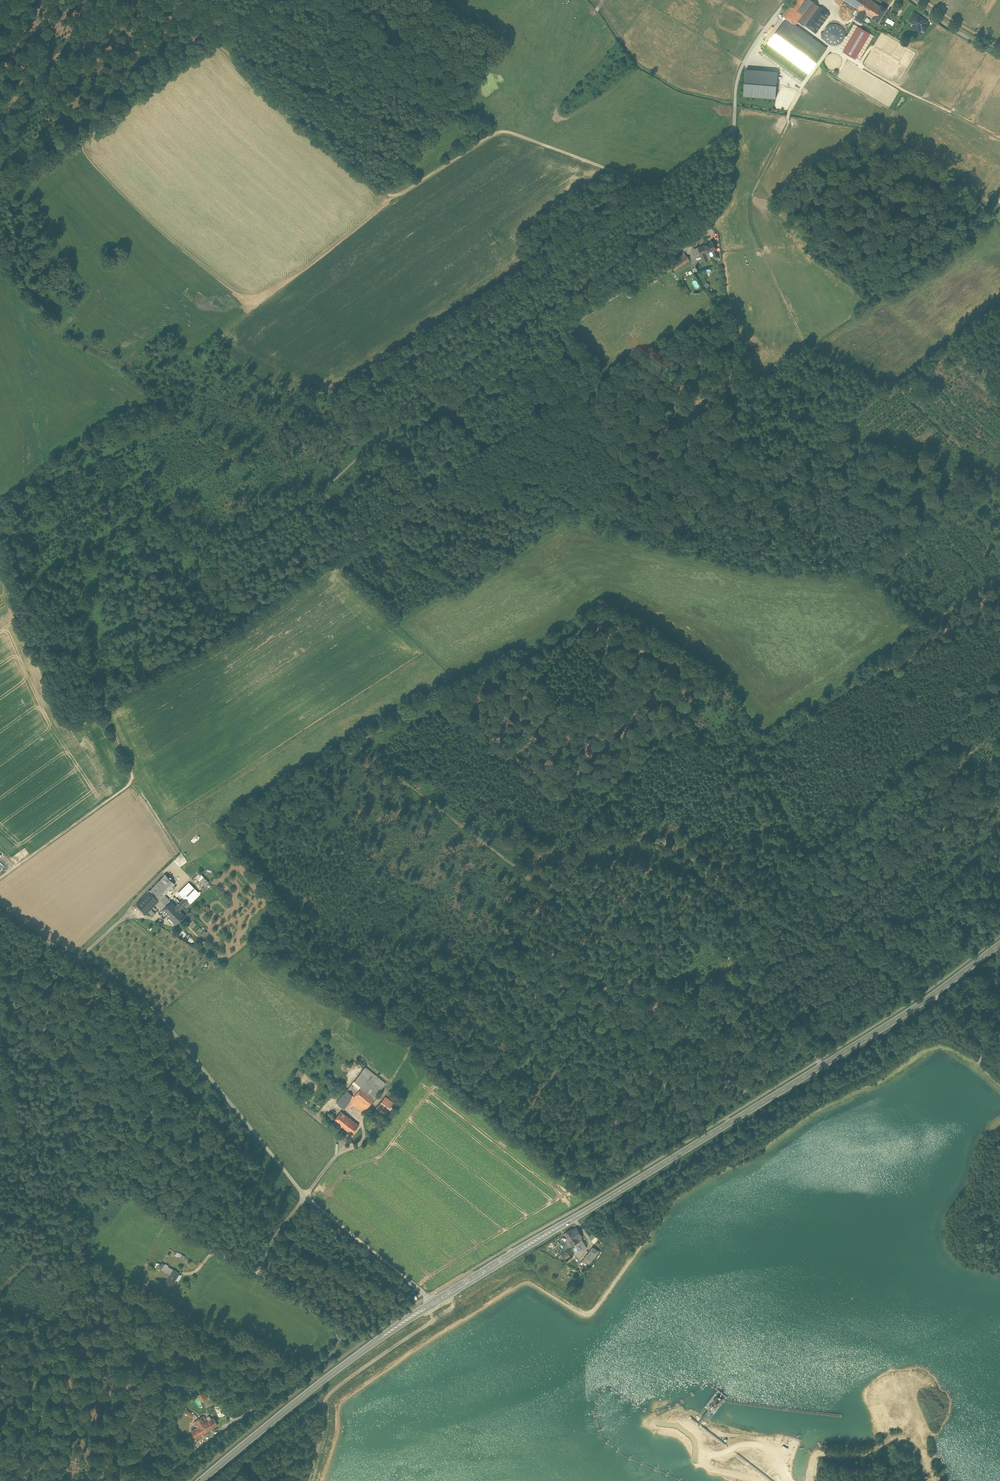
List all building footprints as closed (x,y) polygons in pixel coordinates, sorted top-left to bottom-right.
[(783,15),(787,18),(796,25),(799,21),(813,1),(811,0),(794,0),(783,15)] [(866,13),(873,2),(871,0),(846,0),(860,10),(866,13)] [(813,1),(799,21),(805,25),(819,6),(818,6),(813,1)] [(880,6),(873,2),(866,13),(867,14),(872,18),(878,22),(887,9),(881,5),(880,6)] [(819,6),(805,25),(816,33),(830,14),(819,6),(818,6),(819,6)] [(866,13),(860,10),(855,18),(861,23),(867,14),(866,13)] [(927,21),(914,13),(909,20),(914,24),(917,25),(915,28),(920,31),(922,29),(926,23),(927,21)] [(796,25),(787,18),(769,42),(809,72),(827,48),(796,25)] [(836,23),(831,24),(826,27),(824,32),(821,32),(822,38),(824,38),(827,42),(832,45),(838,44),(843,41),(845,36),(845,30),(841,26),(836,23)] [(859,27),(855,32),(859,35),(863,30),(859,27)] [(859,35),(857,39),(866,46),(871,38),(873,36),(864,29),(863,30),(859,35)] [(880,44),(871,38),(866,46),(874,52),(880,44)] [(808,73),(768,43),(763,50),(803,79),(808,73)] [(776,85),(745,83),(744,96),(775,98),(776,85)] [(713,241),(706,244),(709,252),(712,251),(716,249),(713,241)] [(706,244),(698,247),(694,249),(696,254),(700,252),(701,255),(704,261),(711,259),(709,252),(706,244)] [(683,259),(672,266),(675,270),(682,265),(690,260),(687,256),(683,259)] [(233,844),(219,825),(216,828),(229,847),(233,844)] [(199,873),(196,877),(205,886),(209,882),(199,873)] [(165,874),(136,904),(146,913),(148,912),(153,906),(156,903),(164,894),(175,883),(165,874)] [(184,898),(188,902),(199,892),(189,882),(179,893),(184,898)] [(162,909),(171,901),(164,894),(156,903),(160,908),(162,909)] [(176,906),(179,909),(180,910),(188,902),(184,898),(176,906)] [(179,909),(176,906),(171,901),(162,909),(170,917),(179,909)] [(153,906),(148,912),(152,916),(158,910),(153,906)] [(179,909),(170,917),(176,923),(185,915),(180,910),(179,909)] [(385,1084),(365,1067),(358,1077),(364,1082),(374,1090),(378,1085),(382,1088),(385,1084)] [(347,1089),(336,1102),(344,1108),(348,1103),(350,1101),(364,1082),(358,1077),(348,1090),(347,1089)] [(374,1090),(364,1082),(350,1101),(353,1103),(354,1103),(358,1098),(365,1104),(367,1107),(382,1088),(378,1085),(374,1090)] [(365,1104),(358,1098),(354,1103),(361,1109),(365,1104)] [(393,1105),(384,1098),(377,1107),(386,1115),(393,1105)] [(341,1111),(331,1123),(339,1129),(342,1126),(349,1117),(341,1111)] [(359,1125),(349,1117),(342,1126),(352,1134),(359,1125)] [(577,1227),(573,1229),(572,1228),(565,1233),(572,1245),(576,1243),(582,1239),(583,1239),(581,1236),(582,1236),(577,1227)] [(587,1247),(582,1239),(576,1243),(578,1246),(580,1244),(583,1249),(587,1247)] [(593,1246),(588,1254),(593,1258),(599,1251),(593,1246)] [(588,1254),(584,1259),(589,1264),(593,1258),(588,1254)] [(173,1269),(162,1262),(161,1263),(159,1267),(171,1274),(173,1269)] [(179,1273),(173,1269),(171,1274),(166,1282),(171,1285),(172,1286),(179,1273)] [(579,1272),(574,1282),(578,1284),(583,1274),(579,1272)] [(207,1398),(204,1392),(198,1396),(201,1402),(207,1398)] [(184,1409),(182,1411),(192,1418),(193,1415),(184,1409)] [(204,1416),(194,1423),(197,1427),(197,1426),(198,1428),(206,1423),(205,1422),(206,1421),(205,1421),(206,1420),(204,1416)] [(206,1423),(198,1428),(191,1432),(196,1439),(218,1426),(213,1418),(206,1423)]
